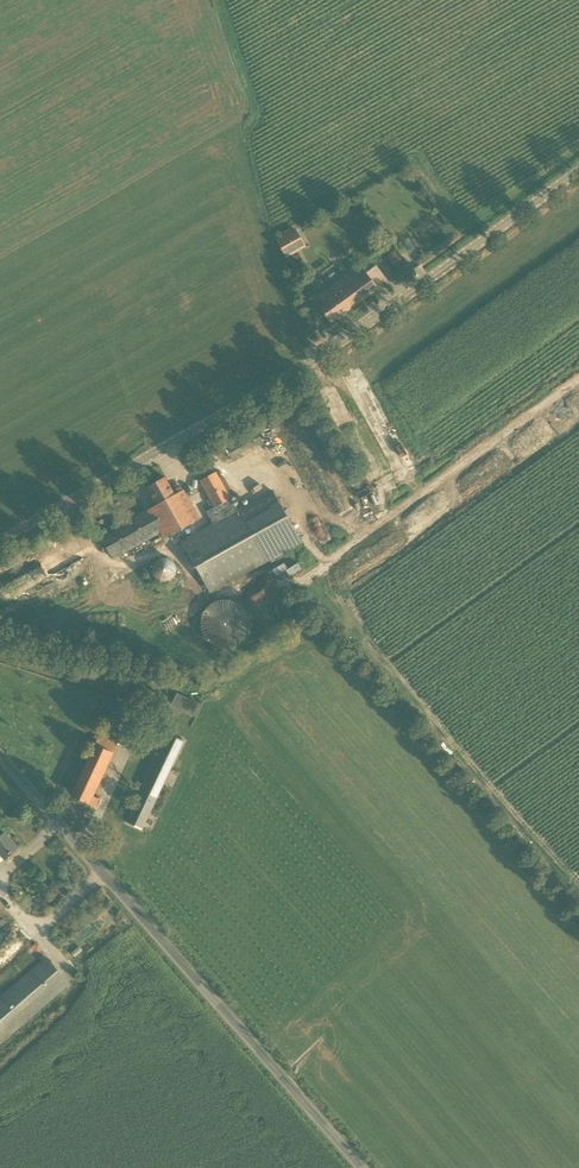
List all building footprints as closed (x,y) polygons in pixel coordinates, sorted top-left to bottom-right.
[(286,256),(296,250),(286,233),(276,239),(286,256)] [(398,272),(406,266),(395,250),(387,256),(398,272)] [(327,291),(332,299),(320,308),(331,322),(387,282),(376,267),(353,284),(347,276),(327,291)] [(213,524),(122,574),(150,626),(275,557),(276,560),(286,555),(284,552),(301,542),(273,491),(237,510),(216,472),(200,481),(215,507),(206,512),(213,524)] [(200,518),(184,490),(183,490),(180,486),(173,491),(165,477),(147,487),(157,505),(148,510),(149,510),(101,537),(114,558),(161,532),(165,538),(200,518)] [(205,611),(203,615),(202,619),(201,623),(201,627),(202,631),(204,635),(206,639),(209,642),(213,644),(216,646),(220,647),(225,647),(229,647),(233,646),(237,644),(240,642),(243,639),(246,636),(247,632),(249,628),(249,624),(249,620),(248,616),(246,612),(244,608),(241,605),(237,603),(234,601),(230,600),(226,599),(221,600),(217,601),(213,602),(210,605),(207,608),(205,611)] [(101,733),(71,796),(95,807),(98,801),(92,798),(119,743),(120,740),(102,732),(101,733)] [(170,735),(133,812),(128,822),(142,829),(184,741),(170,735)] [(0,838),(0,854),(5,859),(18,847),(5,833),(0,838)] [(66,980),(47,957),(40,959),(34,952),(27,935),(12,917),(0,927),(0,954),(10,950),(17,957),(12,961),(24,976),(0,996),(0,1034),(66,980)]
